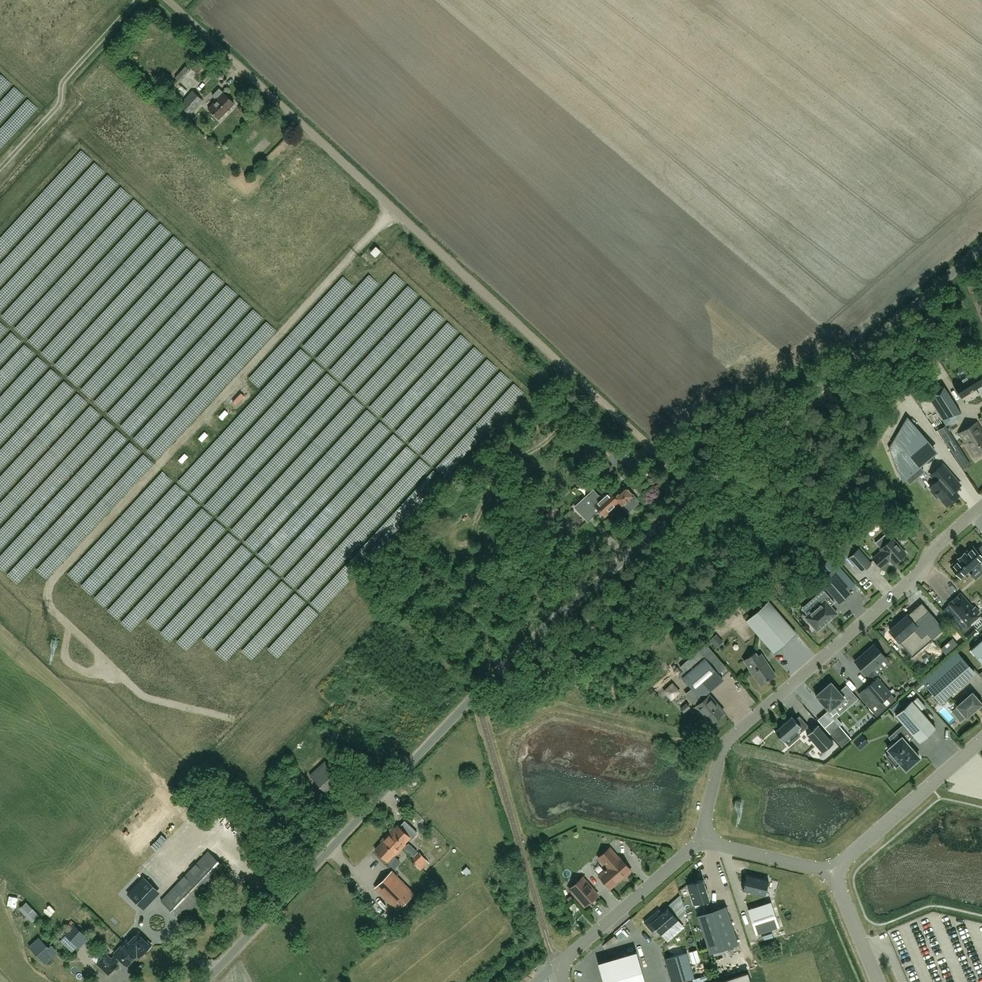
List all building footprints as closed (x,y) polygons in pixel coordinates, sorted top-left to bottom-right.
[(191,68),(197,74),(205,65),(199,59),(191,68)] [(175,77),(180,81),(190,70),(185,65),(175,77)] [(219,118),(234,103),(224,92),(223,93),(219,88),(212,95),(217,99),(208,108),(219,118)] [(190,114),(203,100),(192,91),(180,105),(190,114)] [(381,251),(376,246),(371,252),(375,256),(381,251)] [(953,384),(953,385),(955,384),(962,397),(961,397),(961,398),(964,397),(963,396),(964,396),(967,400),(966,401),(967,402),(979,394),(978,393),(978,394),(975,389),(981,386),(981,385),(981,382),(975,371),(977,370),(976,370),(974,371),(955,383),(953,384)] [(946,425),(962,415),(942,384),(927,394),(946,425)] [(228,413),(225,410),(219,416),(222,419),(228,413)] [(934,451),(907,420),(891,448),(903,478),(934,451)] [(981,453),(981,431),(976,422),(959,433),(974,458),(981,453)] [(208,435),(205,432),(199,438),(202,441),(208,435)] [(925,460),(929,464),(937,456),(933,452),(925,460)] [(188,457),(185,453),(179,460),(182,463),(188,457)] [(960,484),(943,464),(931,475),(936,481),(930,486),(932,489),(931,490),(937,497),(938,495),(947,505),(959,495),(954,490),(960,484)] [(610,499),(616,506),(619,503),(627,511),(637,502),(637,500),(625,487),(620,492),(618,490),(613,495),(608,490),(603,495),(608,500),(610,499)] [(608,500),(603,495),(600,497),(594,490),(575,506),(584,517),(590,511),(590,510),(595,505),(605,516),(616,506),(610,499),(608,500)] [(873,558),(881,567),(887,562),(886,561),(889,558),(894,564),(906,553),(892,538),(880,549),(882,550),(873,558)] [(847,541),(840,547),(848,557),(861,572),(871,563),(858,548),(856,550),(847,541)] [(951,565),(953,568),(953,569),(958,575),(959,575),(961,577),(969,571),(971,573),(970,574),(972,576),(972,575),(975,578),(981,573),(981,546),(981,545),(976,550),(973,546),(965,553),(964,552),(958,557),(959,558),(951,565)] [(819,580),(839,603),(852,592),(849,589),(855,584),(830,557),(818,568),(824,575),(819,580)] [(837,613),(830,606),(834,602),(823,589),(816,595),(822,602),(805,617),(810,622),(808,623),(814,629),(815,628),(817,630),(837,613)] [(949,603),(942,609),(962,631),(966,628),(968,629),(970,627),(968,625),(980,615),(978,613),(980,612),(975,606),(973,608),(961,593),(949,603)] [(746,621),(773,651),(795,631),(769,601),(746,621)] [(907,615),(890,630),(899,641),(912,656),(932,639),(944,628),(928,610),(922,603),(907,615)] [(973,625),(970,627),(968,629),(966,628),(962,631),(968,638),(978,630),(973,625)] [(957,644),(952,638),(940,648),(946,654),(957,644)] [(971,650),(981,663),(981,640),(971,650)] [(863,654),(855,661),(866,674),(867,673),(870,678),(875,674),(871,670),(885,657),(874,644),(866,651),(867,652),(863,655),(863,654)] [(808,655),(813,649),(809,646),(804,651),(808,655)] [(761,685),(775,675),(761,653),(757,656),(755,652),(744,660),(761,685)] [(692,688),(700,697),(702,700),(694,707),(700,714),(701,713),(710,723),(724,712),(706,691),(722,678),(705,657),(682,677),(692,688)] [(969,678),(956,663),(927,687),(940,703),(969,678)] [(876,679),(864,689),(872,698),(866,704),(876,716),(896,699),(878,678),(876,679)] [(837,711),(834,706),(844,698),(844,697),(831,683),(831,682),(830,682),(830,683),(816,695),(816,696),(829,710),(828,710),(829,711),(829,710),(833,715),(837,711)] [(700,697),(692,688),(686,693),(694,702),(700,697)] [(974,691),(957,706),(966,717),(981,703),(981,701),(974,691)] [(919,742),(936,727),(912,701),(896,715),(919,742)] [(686,703),(681,708),(684,712),(689,707),(686,703)] [(775,730),(775,731),(784,741),(784,740),(800,726),(804,730),(809,725),(800,715),(796,719),(792,715),(792,716),(775,731),(775,730)] [(862,721),(865,726),(873,722),(870,717),(862,721)] [(833,742),(818,725),(818,724),(807,734),(822,751),(822,752),(834,742),(833,742)] [(850,738),(839,725),(840,725),(839,725),(838,725),(830,732),(830,733),(841,746),(841,747),(842,746),(850,739),(851,739),(850,738)] [(343,735),(334,731),(329,745),(338,748),(343,735)] [(864,735),(856,742),(861,747),(869,740),(864,735)] [(902,738),(902,737),(901,737),(901,738),(889,748),(888,748),(888,749),(888,750),(889,750),(890,752),(886,756),(896,767),(900,763),(905,768),(905,769),(906,770),(907,769),(906,769),(919,758),(920,757),(919,756),(902,738)] [(323,790),(338,776),(325,761),(310,775),(323,790)] [(388,834),(385,837),(386,838),(375,849),(387,861),(392,855),(393,856),(402,847),(401,846),(410,837),(398,826),(389,835),(388,834)] [(620,857),(619,858),(610,848),(598,858),(608,868),(607,869),(606,868),(604,869),(605,870),(599,876),(610,888),(631,870),(620,857)] [(162,900),(181,918),(182,919),(228,870),(208,851),(162,900)] [(420,852),(412,860),(420,869),(428,862),(420,852)] [(362,872),(358,876),(368,889),(373,885),(362,872)] [(397,909),(412,893),(392,872),(376,888),(397,909)] [(769,880),(746,874),(743,890),(765,896),(769,880)] [(128,894),(142,907),(158,890),(144,877),(128,894)] [(598,895),(583,877),(569,889),(585,906),(598,895)] [(709,899),(702,879),(687,884),(694,904),(709,899)] [(779,926),(771,902),(748,909),(756,934),(779,926)] [(738,944),(726,906),(697,915),(710,953),(738,944)] [(644,922),(652,931),(656,928),(661,934),(678,919),(668,908),(662,913),(660,911),(658,909),(653,914),(644,922)] [(71,939),(79,930),(74,925),(66,934),(71,939)] [(137,955),(139,957),(145,950),(147,950),(150,947),(150,945),(151,944),(139,932),(127,944),(126,945),(137,955)] [(126,945),(127,944),(125,942),(114,953),(116,955),(112,959),(106,954),(97,963),(108,974),(117,964),(115,962),(119,958),(127,966),(137,955),(126,945)] [(40,953),(46,961),(55,954),(48,946),(40,953)] [(598,962),(603,981),(645,981),(636,951),(598,962)] [(665,959),(672,981),(673,981),(694,976),(686,952),(665,959)] [(748,973),(719,981),(751,981),(748,973)]
